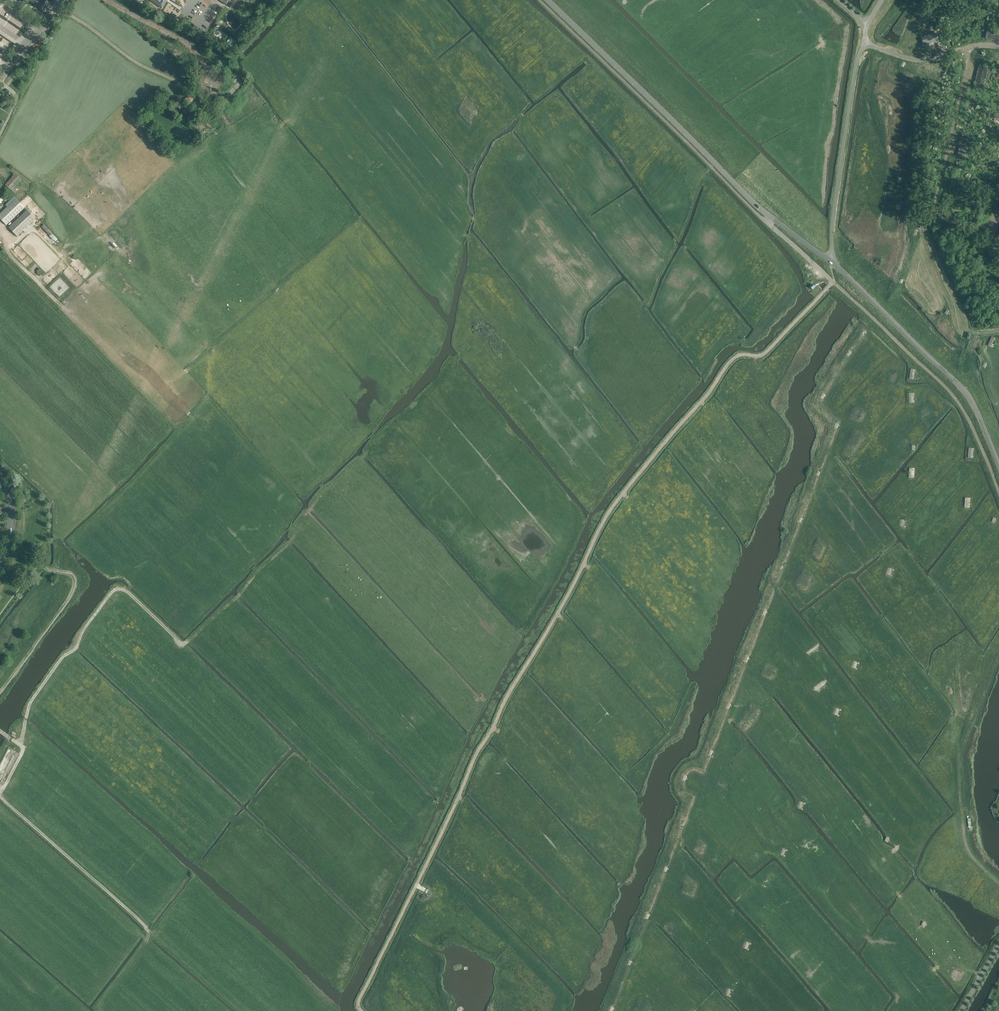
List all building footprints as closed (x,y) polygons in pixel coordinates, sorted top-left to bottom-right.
[(18,4),(16,3),(14,5),(18,9),(24,0),(21,0),(18,4)] [(38,8),(44,12),(50,4),(44,0),(43,0),(42,2),(38,0),(29,0),(39,7),(38,8)] [(154,3),(162,8),(167,1),(167,0),(150,0),(154,3)] [(189,21),(186,26),(195,31),(198,27),(189,21)] [(988,29),(986,39),(988,39),(993,41),(998,42),(998,32),(988,29)] [(924,45),(936,42),(936,40),(939,40),(937,34),(934,35),(934,34),(922,38),(924,45)] [(218,41),(220,39),(213,35),(212,37),(210,40),(216,44),(218,41)] [(230,37),(224,46),(231,51),(237,41),(230,37)] [(974,88),(984,90),(988,70),(979,68),(978,71),(977,76),(976,78),(976,81),(974,85),(974,88)] [(216,78),(208,86),(212,89),(220,81),(216,78)] [(195,82),(191,87),(198,92),(202,87),(195,82)] [(187,106),(189,108),(197,99),(188,92),(184,96),(176,106),(181,110),(186,104),(188,105),(187,106)] [(224,103),(219,98),(215,102),(221,107),(224,103)] [(957,156),(967,158),(972,138),(962,136),(962,139),(960,144),(959,149),(958,154),(957,156)] [(15,174),(9,181),(5,185),(15,194),(23,186),(19,182),(21,180),(15,174)] [(989,186),(990,184),(980,181),(978,191),(987,193),(988,191),(989,186)] [(0,214),(0,219),(6,225),(24,208),(16,199),(0,214)] [(27,210),(9,228),(17,236),(35,219),(27,210)] [(977,221),(977,220),(979,221),(979,219),(977,219),(978,214),(980,214),(980,213),(979,213),(979,212),(974,211),(972,220),(977,221)] [(44,225),(42,227),(50,234),(52,232),(44,225)] [(964,271),(965,269),(966,270),(966,269),(965,268),(966,263),(967,264),(968,262),(966,262),(966,261),(961,260),(959,270),(964,271)] [(992,348),(993,347),(994,347),(995,346),(993,345),(995,341),(997,341),(997,340),(996,340),(996,339),(992,336),(987,345),(992,348)] [(900,526),(907,528),(907,526),(906,526),(907,521),(908,522),(908,521),(901,519),(900,526)] [(886,574),(891,576),(892,577),(893,575),(891,575),(893,570),(894,571),(895,569),(893,569),(888,567),(886,574)] [(851,667),(858,669),(858,668),(857,668),(859,663),(860,664),(860,663),(854,660),(851,667)] [(833,713),(839,715),(840,714),(838,714),(840,709),(841,710),(842,709),(835,707),(833,713)] [(797,807),(804,810),(804,809),(803,808),(805,804),(806,804),(806,803),(800,801),(797,807)] [(779,854),(786,856),(786,855),(785,855),(787,850),(788,850),(788,849),(782,847),(779,854)] [(743,948),(750,950),(750,949),(749,949),(751,944),(752,945),(752,944),(746,941),(743,948)] [(725,995),(731,997),(732,996),(730,995),(732,991),(733,991),(734,990),(727,988),(725,995)]
